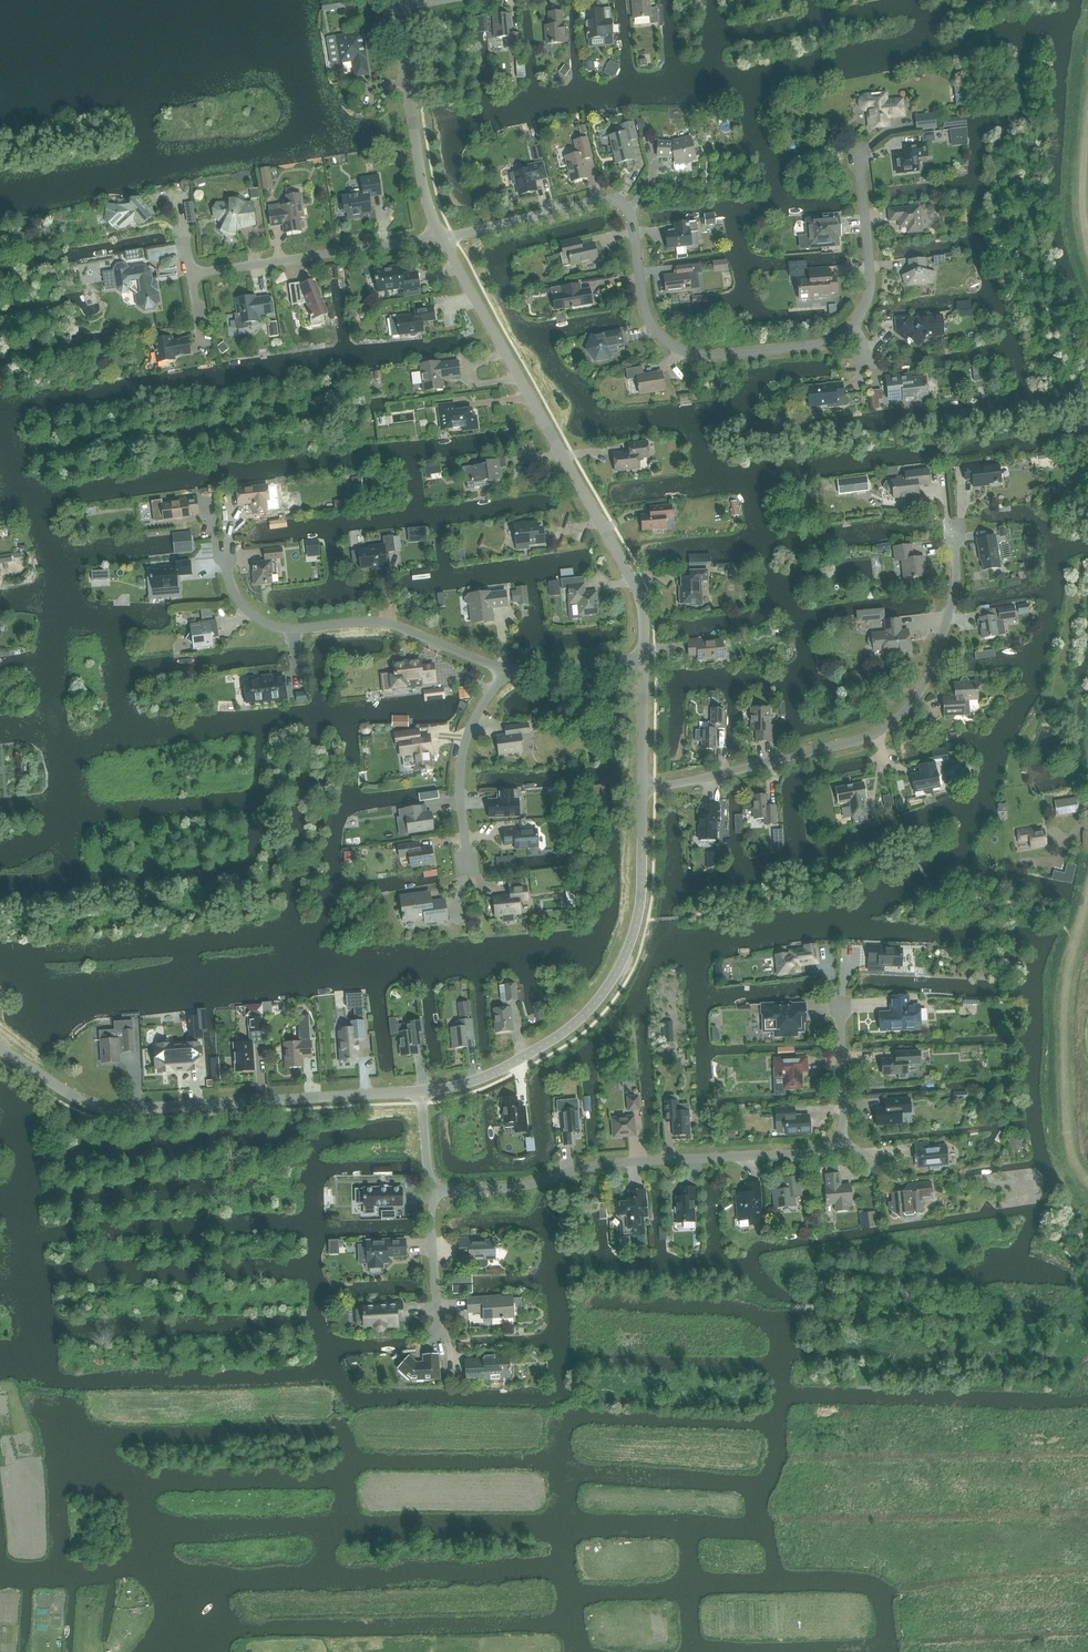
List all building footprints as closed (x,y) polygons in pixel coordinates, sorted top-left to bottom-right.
[(649,0),(632,0),(634,19),(650,17),(651,24),(658,23),(657,8),(650,9),(649,0)] [(604,23),(603,10),(585,11),(588,39),(605,37),(605,39),(606,41),(608,42),(610,42),(611,41),(612,39),(611,23),(604,23)] [(546,44),(564,43),(562,12),(548,13),(549,26),(545,26),(546,44)] [(510,14),(492,16),(487,16),(487,17),(493,16),(494,38),(505,37),(506,48),(520,47),(519,34),(512,34),(510,14)] [(366,59),(362,33),(336,37),(337,46),(336,46),(337,55),(339,55),(340,63),(353,61),(355,77),(368,74),(366,59)] [(588,59),(586,62),(586,69),(589,71),(592,71),(595,68),(594,61),(591,59),(588,59)] [(610,61),(604,73),(613,77),(616,75),(619,69),(618,65),(610,61)] [(564,65),(560,72),(565,76),(570,69),(564,65)] [(902,100),(889,101),(888,91),(864,94),(862,95),(860,97),(858,99),(858,101),(858,104),(858,107),(860,109),(863,111),(865,112),(868,112),(870,128),(888,126),(887,116),(892,116),(903,115),(902,100)] [(918,115),(915,115),(915,118),(917,129),(936,127),(934,113),(918,115)] [(643,118),(636,120),(640,135),(646,134),(643,118)] [(618,134),(609,136),(616,164),(635,159),(630,141),(637,139),(633,123),(626,124),(616,127),(618,134)] [(933,133),(922,134),(923,143),(934,141),(933,133)] [(696,159),(690,137),(673,141),(673,143),(658,142),(657,156),(668,157),(668,156),(673,156),(674,159),(673,167),(685,167),(684,165),(696,159)] [(577,182),(578,180),(589,178),(584,159),(592,158),(587,138),(574,141),(577,154),(565,157),(569,171),(566,176),(571,178),(571,182),(575,181),(577,182)] [(897,173),(918,171),(916,158),(927,156),(926,144),(905,146),(906,154),(894,155),(897,173)] [(537,153),(534,157),(535,161),(543,159),(541,152),(537,153)] [(537,191),(534,181),(546,178),(542,163),(522,168),(522,170),(514,172),(514,174),(512,174),(511,176),(513,182),(514,183),(516,183),(519,195),(537,191)] [(371,214),(369,197),(381,195),(378,176),(361,179),(363,191),(358,192),(358,194),(342,197),(344,209),(346,209),(348,219),(362,217),(362,215),(371,214)] [(258,188),(250,190),(251,199),(259,198),(258,188)] [(302,216),(299,194),(286,196),(287,205),(280,206),(280,204),(268,206),(271,226),(283,224),(285,233),(301,231),(301,230),(303,229),(305,227),(304,223),(302,221),(300,221),(299,217),(302,216)] [(246,203),(239,197),(229,198),(229,203),(217,203),(213,210),(214,218),(224,225),(220,231),(226,237),(235,236),(236,228),(243,227),(243,226),(255,224),(252,202),(246,203)] [(152,212),(139,198),(126,200),(126,206),(108,205),(108,204),(107,204),(107,210),(109,223),(113,227),(113,226),(116,223),(121,228),(125,228),(133,220),(135,220),(140,226),(152,215),(152,212)] [(922,231),(919,207),(888,209),(889,221),(890,221),(890,220),(899,219),(900,227),(907,227),(908,233),(922,231)] [(808,235),(798,236),(799,248),(838,245),(836,229),(841,228),(840,218),(807,221),(808,235)] [(675,231),(665,233),(667,249),(676,248),(677,257),(687,256),(685,247),(691,246),(690,233),(697,232),(696,222),(674,224),(675,231)] [(560,243),(563,254),(560,254),(563,267),(572,265),(597,260),(594,244),(581,246),(580,239),(560,243)] [(756,242),(756,246),(759,249),(763,247),(764,243),(760,240),(756,242)] [(143,249),(126,252),(127,261),(144,258),(143,249)] [(906,287),(933,284),(935,272),(926,271),(925,258),(908,260),(909,273),(902,276),(906,287)] [(726,261),(718,262),(718,269),(727,268),(726,261)] [(789,263),(790,270),(795,270),(802,269),(802,268),(806,268),(805,261),(789,263)] [(128,269),(127,267),(123,264),(117,265),(114,269),(117,290),(122,293),(127,292),(129,289),(137,295),(136,296),(138,306),(145,311),(154,310),(159,303),(158,293),(156,292),(158,290),(157,283),(156,283),(153,283),(150,280),(151,278),(150,271),(144,266),(128,269)] [(677,274),(664,276),(666,293),(702,288),(700,273),(704,272),(703,264),(676,267),(677,274)] [(392,269),(391,267),(374,270),(378,290),(386,289),(386,291),(403,288),(404,290),(419,288),(417,272),(402,275),(401,268),(392,269)] [(836,291),(836,277),(831,277),(830,270),(809,272),(810,279),(795,280),(797,300),(829,297),(829,292),(836,292),(836,291)] [(584,277),(583,272),(563,276),(564,281),(584,277)] [(327,314),(314,281),(289,284),(292,305),(308,303),(312,315),(310,316),(310,317),(312,326),(324,324),(323,316),(327,314)] [(551,289),(540,291),(541,295),(552,293),(553,299),(555,310),(561,309),(592,304),(590,292),(589,288),(581,290),(580,284),(551,289)] [(693,304),(708,302),(707,295),(692,296),(692,302),(693,304)] [(240,313),(241,318),(235,319),(236,330),(247,328),(252,322),(258,321),(258,315),(271,313),(268,297),(255,299),(255,296),(235,299),(237,314),(240,313)] [(828,305),(829,319),(837,318),(836,305),(828,305)] [(417,334),(417,333),(418,332),(423,332),(421,319),(434,318),(433,306),(413,308),(414,315),(389,319),(392,336),(408,334),(409,334),(409,335),(410,336),(411,337),(412,337),(413,337),(414,337),(415,337),(415,336),(416,336),(416,335),(417,335),(417,334)] [(932,317),(931,315),(922,316),(922,318),(916,318),(913,322),(908,318),(896,319),(897,333),(902,337),(904,335),(908,339),(907,341),(911,345),(913,342),(918,347),(925,338),(928,337),(942,335),(941,324),(942,324),(942,316),(932,317)] [(595,361),(609,359),(613,351),(621,349),(620,344),(623,344),(621,331),(591,336),(586,350),(595,361)] [(172,341),(171,338),(154,340),(154,344),(152,345),(152,347),(153,349),(155,350),(157,362),(167,361),(169,362),(171,362),(173,360),(175,359),(174,356),(190,354),(187,338),(172,341)] [(221,344),(217,347),(223,353),(227,350),(221,344)] [(103,353),(93,354),(94,361),(103,361),(103,353)] [(460,376),(458,361),(440,363),(439,362),(420,365),(423,391),(443,388),(442,379),(460,376)] [(643,375),(642,367),(625,369),(627,380),(637,379),(640,394),(664,390),(662,379),(660,380),(659,373),(643,375)] [(924,380),(924,378),(916,379),(917,381),(911,381),(911,380),(910,379),(909,379),(908,379),(907,379),(906,380),(906,381),(906,382),(902,382),(901,379),(886,381),(888,394),(902,392),(902,395),(905,395),(905,400),(906,401),(907,401),(908,401),(909,401),(910,401),(911,401),(912,400),(912,399),(927,397),(925,379),(924,380)] [(843,396),(842,383),(826,384),(826,385),(807,387),(809,403),(819,402),(819,406),(820,406),(821,407),(822,408),(823,408),(824,408),(825,408),(826,408),(827,407),(827,408),(844,407),(846,406),(847,405),(848,403),(848,398),(847,397),(845,396),(843,396)] [(455,411),(454,404),(438,406),(441,430),(462,427),(462,431),(477,429),(476,416),(473,417),(472,409),(455,411)] [(615,471),(639,469),(638,458),(649,457),(647,442),(628,444),(629,452),(613,454),(615,471)] [(464,467),(462,467),(464,480),(465,480),(467,489),(474,488),(490,486),(489,482),(502,480),(501,468),(506,467),(505,459),(486,461),(486,464),(469,466),(464,467)] [(979,467),(978,463),(963,465),(965,480),(972,479),(973,487),(985,486),(985,484),(1001,483),(999,465),(979,467)] [(426,479),(431,478),(431,475),(433,474),(432,466),(424,467),(426,479)] [(897,467),(887,468),(887,469),(887,470),(888,475),(898,474),(897,469),(897,467)] [(906,479),(891,480),(889,481),(886,482),(884,485),(884,490),(887,492),(890,493),(893,493),(893,498),(908,497),(908,500),(919,499),(917,486),(930,484),(928,469),(905,472),(906,479)] [(838,481),(839,494),(868,490),(867,477),(838,481)] [(267,510),(266,500),(269,500),(267,485),(236,489),(238,504),(253,503),(254,511),(252,511),(252,512),(267,510)] [(162,500),(152,501),(155,522),(164,521),(185,519),(184,514),(189,514),(198,512),(196,496),(179,498),(180,501),(162,503),(162,500)] [(642,530),(666,528),(665,518),(672,517),(671,506),(655,507),(655,514),(641,516),(642,530)] [(537,529),(536,522),(525,523),(525,522),(513,523),(517,550),(528,548),(528,545),(544,543),(543,533),(543,532),(541,532),(541,528),(537,529)] [(426,527),(407,529),(409,543),(427,541),(426,527)] [(190,531),(172,533),(172,535),(174,553),(192,551),(190,531)] [(369,549),(352,551),(353,562),(360,561),(361,569),(372,567),(372,570),(387,568),(386,557),(387,557),(389,554),(389,553),(395,552),(393,535),(382,537),(384,545),(369,547),(369,549)] [(1000,567),(995,536),(976,539),(979,555),(981,554),(983,570),(1000,567)] [(318,541),(307,542),(307,549),(319,548),(318,541)] [(889,544),(875,546),(876,553),(890,551),(889,544)] [(913,559),(910,556),(910,554),(912,554),(911,545),(893,547),(895,561),(902,560),(904,579),(912,578),(913,580),(915,579),(915,577),(926,576),(924,557),(913,559)] [(273,583),(270,560),(283,558),(282,548),(264,550),(265,562),(264,562),(264,564),(259,564),(259,563),(252,563),(254,585),(273,583)] [(464,548),(454,550),(456,560),(466,559),(464,548)] [(711,565),(710,553),(689,554),(689,566),(711,565)] [(0,556),(0,563),(12,561),(11,554),(0,556)] [(160,571),(151,572),(152,589),(158,588),(158,597),(176,596),(175,587),(177,587),(177,576),(191,574),(190,561),(175,562),(175,567),(160,568),(160,571)] [(728,576),(744,575),(744,564),(727,565),(728,576)] [(700,595),(699,581),(708,581),(707,570),(690,571),(690,578),(681,578),(681,593),(679,593),(680,604),(691,604),(691,606),(702,606),(701,594),(700,595)] [(1005,580),(1007,588),(1021,584),(1019,577),(1005,580)] [(575,585),(574,578),(561,580),(562,589),(568,589),(570,603),(569,603),(570,619),(581,618),(580,615),(598,613),(596,592),(584,593),(583,585),(575,585)] [(559,581),(549,582),(550,592),(560,591),(559,581)] [(529,606),(526,586),(516,587),(518,607),(529,606)] [(507,606),(506,592),(490,593),(469,595),(472,623),(493,621),(492,608),(507,606)] [(1028,603),(1017,604),(1018,613),(1029,611),(1028,603)] [(1004,634),(1003,621),(1008,620),(1007,615),(1014,614),(1013,606),(998,608),(998,609),(991,610),(992,616),(979,618),(982,638),(998,636),(998,635),(1004,634)] [(884,608),(856,611),(857,622),(885,619),(884,608)] [(901,635),(901,631),(900,619),(884,620),(886,632),(871,634),(872,636),(869,637),(868,640),(868,643),(869,646),(870,649),(873,649),(873,651),(883,650),(884,655),(910,652),(908,634),(901,635)] [(193,650),(213,647),(212,638),(219,637),(216,620),(198,622),(198,623),(190,625),(191,631),(185,639),(193,645),(193,650)] [(778,622),(773,630),(779,633),(784,626),(778,622)] [(825,627),(819,633),(824,639),(831,633),(825,627)] [(702,642),(702,639),(687,640),(689,656),(698,655),(698,660),(724,658),(722,640),(702,642)] [(395,673),(389,674),(391,690),(396,690),(396,689),(405,688),(405,689),(407,689),(406,680),(422,679),(422,682),(435,681),(433,666),(421,667),(420,661),(406,663),(405,661),(394,663),(395,673)] [(845,683),(865,680),(863,669),(843,673),(845,683)] [(286,699),(284,677),(244,681),(246,693),(249,692),(250,703),(286,699)] [(955,700),(943,701),(944,710),(944,716),(954,716),(964,715),(969,715),(968,700),(978,700),(977,682),(968,682),(968,681),(967,679),(965,678),(963,678),(962,679),(961,681),(961,683),(954,683),(955,700)] [(470,687),(460,688),(461,698),(471,697),(470,687)] [(307,692),(296,693),(297,702),(308,700),(307,692)] [(461,702),(458,710),(463,712),(467,705),(461,702)] [(722,724),(723,709),(711,708),(711,729),(702,729),(702,730),(696,730),(695,741),(702,742),(702,749),(715,749),(716,724),(722,724)] [(770,726),(770,708),(751,708),(751,727),(756,727),(756,741),(773,741),(773,726),(770,726)] [(363,724),(360,727),(361,731),(364,733),(368,732),(370,729),(370,725),(367,723),(363,724)] [(499,755),(523,752),(521,735),(529,734),(528,724),(514,726),(515,734),(496,737),(499,755)] [(428,736),(429,736),(420,737),(419,730),(394,733),(396,744),(403,743),(406,768),(417,766),(418,771),(431,769),(428,748),(431,748),(429,736),(428,736)] [(961,733),(946,735),(947,741),(962,738),(961,733)] [(933,760),(949,757),(947,747),(931,749),(933,760)] [(915,791),(923,790),(924,793),(927,795),(931,794),(933,791),(933,788),(939,787),(936,771),(935,771),(934,763),(920,766),(921,773),(911,775),(915,791)] [(867,815),(864,799),(866,798),(863,783),(835,788),(838,804),(849,801),(852,818),(867,815)] [(489,816),(510,816),(519,815),(518,789),(498,790),(498,800),(488,801),(489,816)] [(768,807),(767,795),(753,796),(754,819),(764,819),(764,825),(776,824),(775,806),(768,807)] [(889,795),(883,796),(885,808),(886,812),(891,811),(891,807),(889,795)] [(902,798),(895,800),(897,811),(905,810),(902,798)] [(1058,816),(1079,812),(1077,801),(1056,804),(1058,816)] [(699,840),(717,839),(716,821),(720,821),(719,805),(703,805),(704,816),(699,816),(699,840)] [(421,814),(420,806),(405,809),(399,810),(400,818),(406,817),(408,833),(433,829),(431,813),(421,814)] [(519,831),(518,827),(503,829),(505,844),(519,843),(519,848),(538,847),(537,829),(519,831)] [(1033,831),(1033,827),(1016,830),(1018,843),(1029,842),(1029,848),(1046,845),(1044,829),(1033,831)] [(412,850),(411,843),(397,846),(399,857),(409,856),(411,867),(434,864),(431,847),(412,850)] [(354,852),(345,852),(345,863),(354,863),(354,852)] [(510,896),(493,898),(496,916),(502,915),(503,923),(514,922),(513,914),(520,913),(519,903),(528,902),(529,902),(526,880),(509,882),(510,888),(510,896)] [(430,903),(429,893),(401,897),(403,915),(403,919),(406,918),(405,917),(413,916),(413,919),(425,918),(426,922),(447,920),(444,901),(430,903)] [(576,894),(569,895),(570,903),(577,902),(576,894)] [(901,967),(902,949),(884,948),(884,945),(869,944),(868,961),(868,971),(883,972),(883,966),(901,967)] [(807,961),(817,959),(815,946),(805,947),(805,950),(790,952),(791,954),(776,956),(778,974),(799,971),(798,964),(808,963),(807,961)] [(975,950),(963,950),(963,958),(975,958),(975,950)] [(965,958),(959,961),(961,966),(967,963),(965,958)] [(496,1032),(513,1031),(510,1001),(517,1000),(515,984),(505,985),(506,1000),(502,1001),(503,1008),(494,1009),(496,1032)] [(908,1006),(908,996),(892,997),(893,1012),(880,1013),(880,1031),(920,1029),(919,1006),(908,1006)] [(546,1019),(541,1001),(531,1004),(534,1014),(537,1022),(546,1019)] [(469,1019),(468,1016),(470,1016),(468,1002),(458,1003),(459,1017),(461,1017),(462,1020),(459,1021),(459,1027),(451,1028),(453,1048),(467,1047),(466,1040),(474,1039),(472,1019),(469,1019)] [(790,1004),(790,1003),(761,1004),(761,1014),(762,1014),(763,1032),(775,1032),(775,1037),(797,1036),(796,1032),(799,1032),(800,1031),(801,1031),(802,1030),(802,1029),(803,1029),(803,1028),(803,1027),(802,1026),(802,1025),(801,1025),(800,1024),(799,1024),(798,1018),(805,1018),(804,1004),(790,1004)] [(208,1032),(207,1008),(197,1008),(197,1015),(198,1033),(199,1033),(203,1032),(208,1032)] [(364,1008),(354,1008),(354,1017),(355,1017),(355,1015),(364,1014),(364,1017),(364,1008)] [(298,1030),(299,1042),(285,1043),(286,1068),(303,1067),(302,1057),(312,1056),(311,1042),(310,1015),(309,1015),(309,1013),(306,1015),(303,1018),(302,1020),(300,1023),(299,1025),(298,1027),(298,1030)] [(187,1015),(189,1037),(199,1036),(199,1033),(198,1033),(197,1015),(187,1015)] [(250,1032),(262,1031),(261,1016),(249,1017),(250,1032)] [(123,1030),(100,1032),(100,1040),(102,1063),(120,1062),(120,1051),(124,1051),(134,1051),(133,1030),(132,1021),(122,1022),(123,1030)] [(349,1061),(349,1059),(358,1059),(357,1039),(365,1039),(364,1021),(350,1022),(351,1035),(339,1036),(341,1060),(347,1060),(347,1061),(349,1061)] [(418,1054),(417,1046),(416,1038),(423,1038),(421,1021),(397,1024),(401,1056),(418,1054)] [(665,1035),(665,1041),(673,1041),(672,1021),(664,1021),(664,1023),(662,1023),(663,1035),(665,1035)] [(157,1051),(156,1051),(157,1067),(158,1067),(159,1072),(171,1071),(171,1070),(188,1069),(188,1070),(190,1070),(189,1069),(198,1068),(199,1069),(200,1069),(200,1064),(201,1064),(200,1048),(199,1048),(199,1044),(170,1046),(170,1044),(169,1045),(168,1040),(158,1041),(158,1045),(157,1045),(157,1051)] [(236,1071),(254,1070),(252,1042),(234,1044),(236,1071)] [(907,1079),(907,1074),(907,1064),(920,1064),(920,1051),(895,1052),(896,1059),(882,1059),(882,1075),(898,1074),(898,1079),(907,1079)] [(775,1069),(774,1069),(775,1089),(801,1088),(800,1072),(807,1071),(807,1057),(775,1059),(775,1069)] [(628,1110),(639,1109),(638,1096),(627,1097),(628,1110)] [(667,1101),(665,1101),(666,1119),(672,1119),(673,1135),(690,1134),(689,1111),(681,1111),(680,1100),(679,1101),(678,1098),(675,1096),(670,1096),(667,1099),(667,1101)] [(518,1114),(517,1097),(502,1099),(504,1123),(514,1122),(515,1133),(527,1131),(525,1114),(518,1114)] [(876,1125),(901,1123),(900,1110),(910,1109),(909,1098),(884,1100),(885,1108),(875,1109),(876,1125)] [(580,1132),(577,1099),(556,1101),(558,1114),(562,1113),(564,1133),(562,1133),(563,1145),(572,1145),(571,1133),(580,1132)] [(794,1107),(775,1109),(776,1122),(780,1121),(780,1133),(786,1134),(786,1135),(810,1133),(809,1115),(801,1116),(801,1114),(795,1115),(794,1107)] [(614,1137),(635,1135),(633,1117),(612,1119),(614,1137)] [(1016,1136),(1010,1140),(1017,1150),(1023,1147),(1016,1136)] [(929,1146),(928,1142),(915,1144),(917,1168),(930,1167),(930,1170),(940,1169),(939,1163),(948,1162),(946,1145),(929,1146)] [(392,1167),(373,1167),(373,1177),(392,1176),(392,1167)] [(840,1174),(825,1175),(826,1187),(825,1187),(827,1204),(833,1203),(833,1212),(846,1211),(845,1202),(852,1202),(850,1185),(841,1186),(840,1174)] [(775,1207),(795,1206),(794,1196),(801,1196),(799,1177),(783,1178),(784,1189),(773,1190),(775,1207)] [(761,1212),(759,1182),(746,1183),(747,1192),(736,1193),(738,1221),(749,1220),(750,1225),(763,1224),(762,1212),(761,1212)] [(893,1202),(889,1202),(890,1210),(892,1212),(891,1212),(891,1213),(891,1214),(891,1215),(891,1216),(891,1217),(892,1217),(892,1218),(893,1218),(894,1218),(894,1219),(895,1219),(895,1218),(896,1218),(897,1218),(898,1217),(900,1218),(902,1216),(905,1218),(914,1218),(917,1215),(918,1213),(919,1213),(919,1214),(920,1214),(921,1214),(922,1214),(922,1213),(923,1213),(924,1212),(924,1211),(924,1210),(924,1209),(924,1208),(923,1208),(923,1207),(924,1206),(924,1199),(933,1198),(931,1182),(915,1184),(916,1192),(913,1193),(911,1195),(908,1196),(903,1192),(892,1193),(893,1202)] [(677,1223),(695,1222),(694,1205),(697,1204),(696,1187),(681,1188),(682,1197),(676,1197),(677,1223)] [(364,1189),(355,1189),(355,1204),(373,1204),(374,1206),(402,1205),(402,1188),(364,1189)] [(614,1203),(613,1206),(614,1213),(615,1212),(617,1214),(616,1216),(624,1222),(622,1224),(623,1229),(623,1230),(624,1230),(624,1231),(625,1232),(625,1233),(626,1233),(627,1233),(628,1234),(629,1234),(633,1233),(633,1235),(634,1246),(645,1245),(644,1234),(642,1217),(647,1216),(645,1190),(629,1191),(630,1199),(623,1200),(623,1201),(617,1201),(614,1203)] [(593,1220),(607,1218),(605,1202),(591,1204),(593,1220)] [(381,1211),(381,1219),(395,1219),(394,1211),(381,1211)] [(659,1224),(660,1240),(672,1239),(671,1223),(659,1224)] [(525,1234),(523,1238),(533,1243),(535,1239),(525,1234)] [(472,1255),(472,1260),(475,1260),(476,1265),(478,1267),(481,1268),(485,1267),(487,1265),(487,1263),(487,1260),(495,1259),(494,1241),(476,1241),(476,1238),(459,1238),(460,1255),(472,1255)] [(338,1240),(328,1240),(329,1254),(339,1254),(338,1240)] [(406,1240),(366,1241),(367,1264),(368,1264),(368,1268),(371,1268),(371,1272),(372,1273),(382,1273),(383,1272),(383,1268),(386,1268),(386,1263),(388,1263),(388,1256),(406,1255),(406,1240)] [(453,1294),(472,1294),(472,1274),(453,1275),(453,1294)] [(513,1317),(512,1297),(483,1299),(483,1298),(468,1299),(468,1312),(483,1311),(484,1321),(492,1320),(492,1324),(502,1324),(501,1320),(504,1320),(503,1318),(513,1317)] [(363,1309),(355,1310),(355,1325),(364,1324),(364,1327),(372,1327),(372,1328),(373,1330),(375,1332),(377,1332),(379,1332),(381,1331),(382,1329),(383,1327),(397,1325),(396,1318),(402,1317),(401,1301),(381,1302),(381,1304),(363,1306),(363,1309)] [(440,1379),(438,1354),(423,1355),(423,1362),(416,1363),(409,1356),(398,1369),(411,1380),(440,1379)] [(499,1360),(499,1354),(485,1355),(483,1358),(483,1359),(465,1360),(466,1379),(490,1378),(490,1379),(500,1379),(499,1377),(508,1377),(509,1376),(509,1360),(507,1359),(499,1360)]
